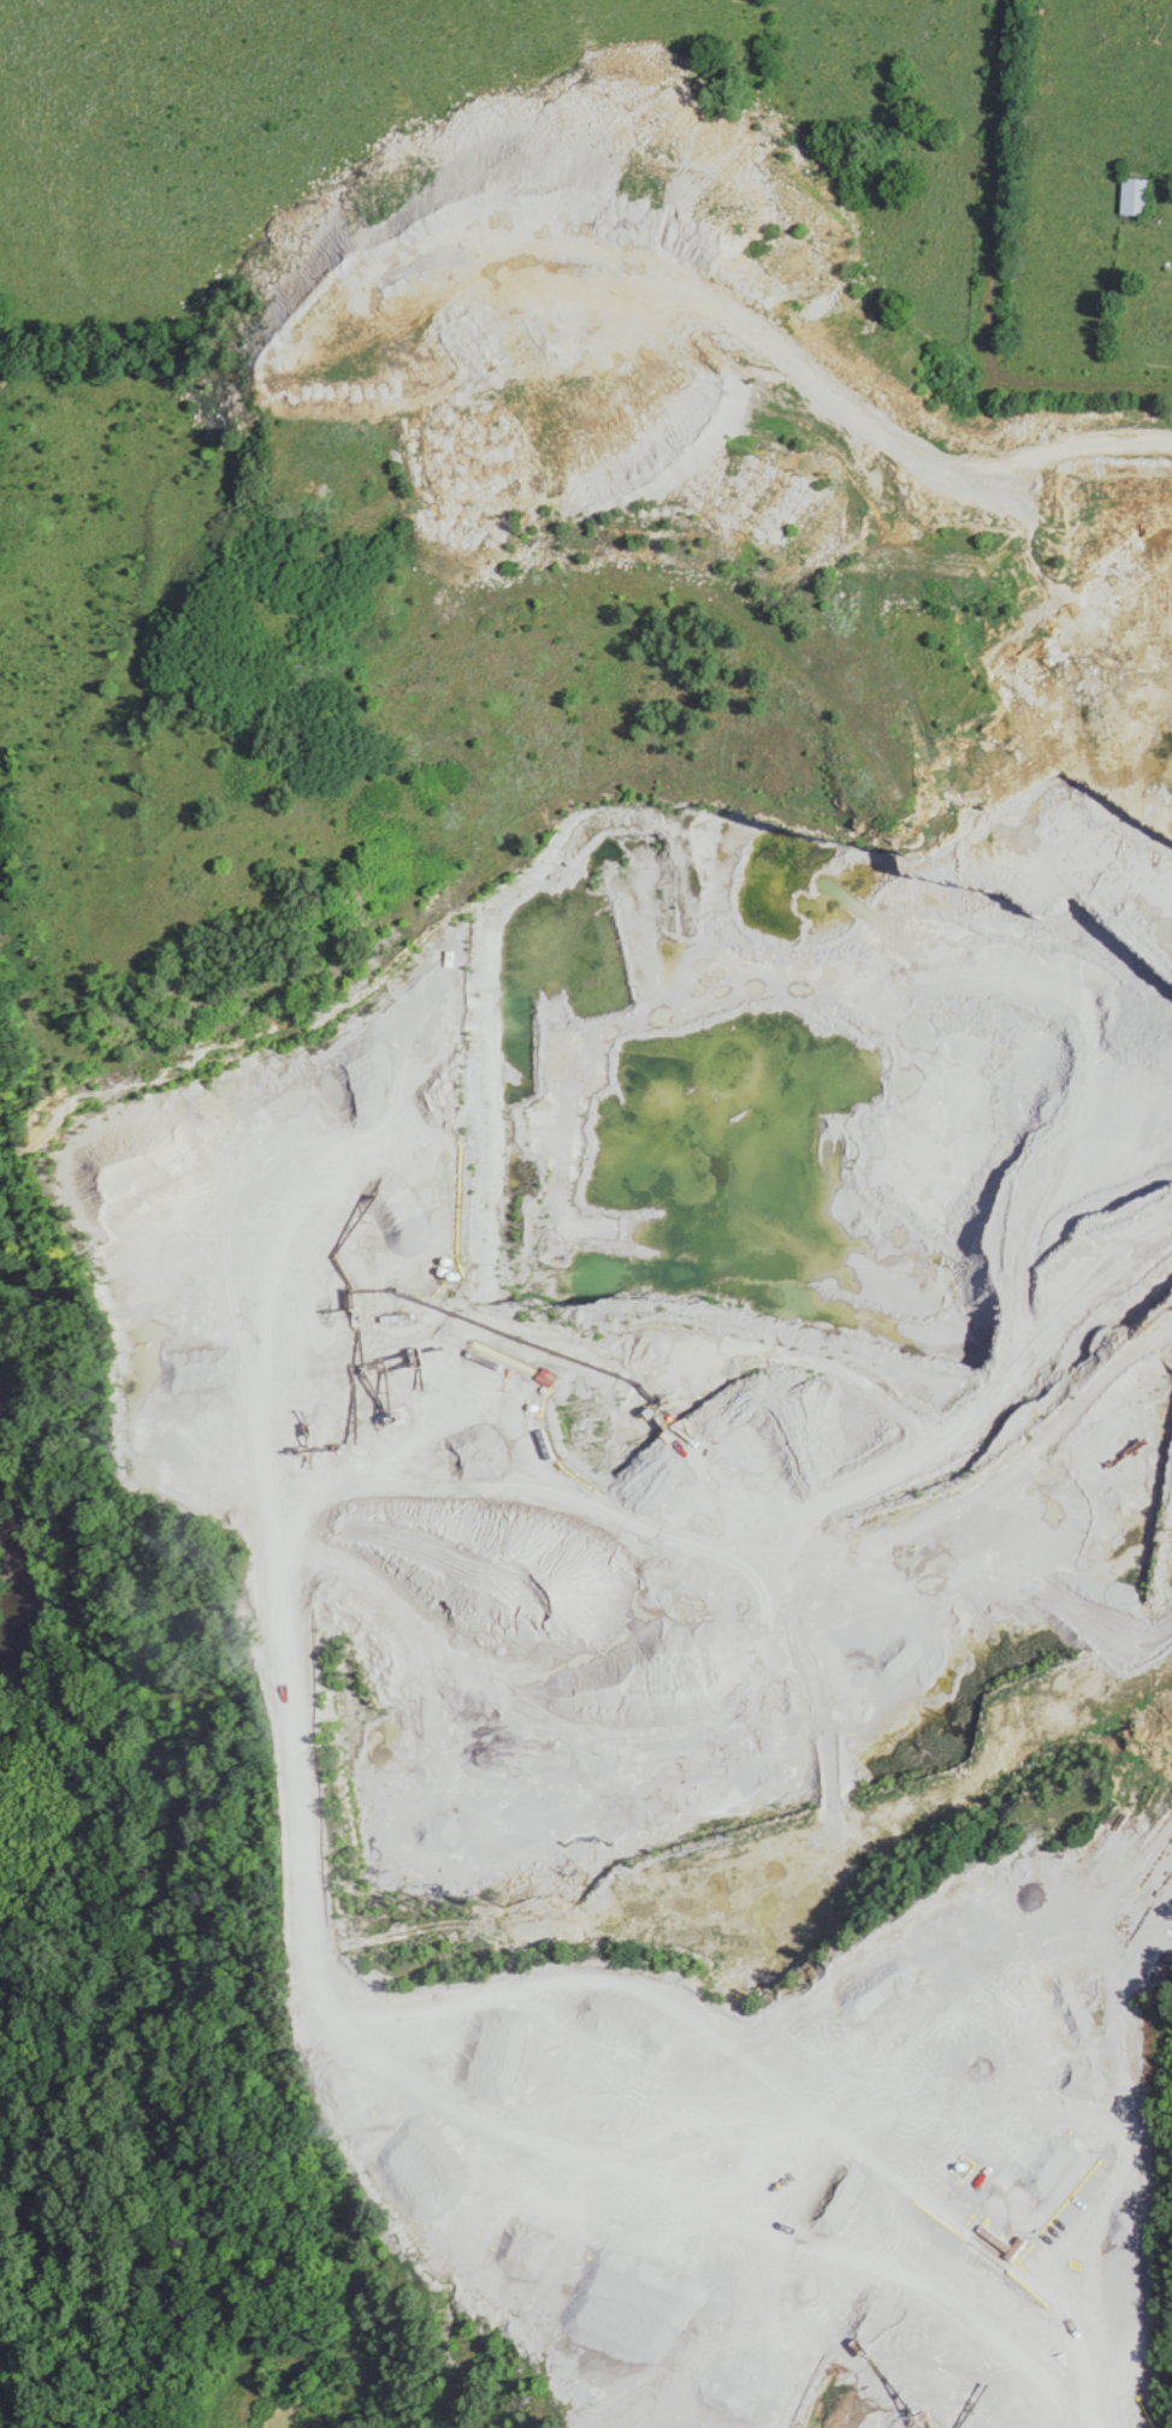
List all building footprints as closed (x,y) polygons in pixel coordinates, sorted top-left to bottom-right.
[(1149,215),(1150,179),(1121,178),(1120,214),(1149,215)] [(1005,2252),(1009,2245),(981,2224),(976,2231),(1005,2252)]
